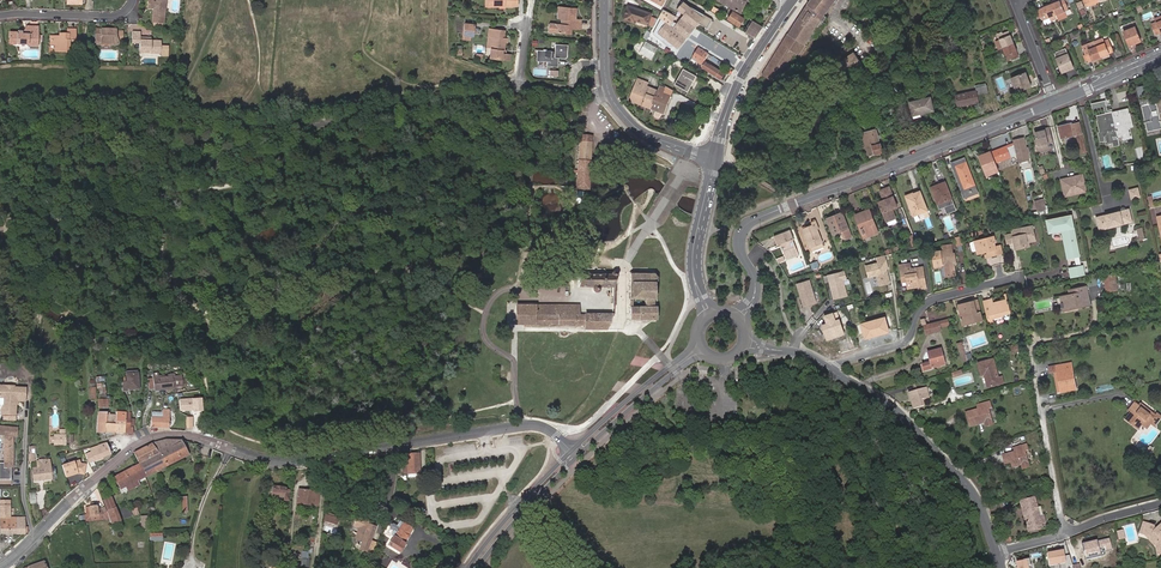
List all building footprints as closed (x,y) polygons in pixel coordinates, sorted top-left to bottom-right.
[(166,0),(148,0),(147,7),(153,7),(152,21),(164,22),(166,0)] [(741,12),(748,0),(718,0),(735,9),(741,12)] [(789,33),(777,51),(763,73),(776,81),(778,77),(780,78),(782,74),(781,73),(786,66),(787,66),(790,63),(788,62),(793,54),(795,55),(797,51),(799,53),(805,43),(812,33),(817,36),(826,21),(821,17),(822,16),(825,17),(826,15),(824,13),(835,0),(811,0),(804,9),(789,33)] [(981,8),(997,2),(997,0),(977,0),(980,9),(981,8)] [(1056,16),(1069,10),(1064,0),(1063,0),(1060,1),(1051,4),(1056,16)] [(1099,3),(1098,0),(1083,0),(1086,8),(1099,3)] [(713,19),(681,1),(677,9),(685,14),(691,8),(703,18),(699,23),(707,28),(713,19)] [(997,2),(981,8),(985,17),(992,14),(994,18),(1002,15),(1000,11),(1001,11),(997,2)] [(1057,19),(1056,16),(1051,4),(1043,8),(1039,10),(1042,17),(1043,21),(1049,18),(1051,22),(1057,19)] [(634,20),(636,21),(648,25),(652,14),(629,5),(624,19),(633,22),(634,20)] [(565,30),(570,31),(570,28),(579,28),(580,20),(574,19),(575,9),(558,7),(557,18),(562,18),(561,25),(554,24),(553,32),(565,33),(565,30)] [(688,21),(695,27),(699,23),(703,18),(691,8),(685,14),(681,19),(687,23),(688,21)] [(733,11),(729,19),(740,26),(744,18),(733,11)] [(1154,19),(1156,24),(1152,25),(1156,36),(1160,34),(1160,16),(1154,19)] [(678,48),(695,27),(688,21),(687,23),(681,19),(675,27),(674,26),(673,27),(667,23),(659,32),(668,40),(673,44),(678,48)] [(763,26),(755,20),(747,33),(755,38),(763,26)] [(462,35),(469,35),(472,36),(473,25),(463,23),(462,35)] [(22,33),(22,30),(19,30),(19,32),(10,32),(9,42),(10,42),(12,40),(14,40),(16,42),(26,42),(28,45),(37,45),(37,32),(31,31),(31,26),(28,26),(27,33),(22,33)] [(1134,43),(1134,44),(1141,41),(1135,28),(1123,33),(1128,45),(1134,43)] [(67,34),(63,34),(63,37),(60,37),(51,36),(51,44),(56,44),(56,51),(68,52),(69,41),(74,41),(75,30),(68,29),(67,34)] [(112,43),(113,46),(120,44),(119,42),(121,42),(122,36),(115,36),(116,29),(96,29),(95,40),(94,43),(98,45),(100,42),(112,43)] [(499,38),(500,30),(489,29),(488,36),(491,37),(490,48),(489,58),(508,60),(508,54),(505,54),(503,53),(503,50),(504,42),(507,43),(507,39),(501,38),(499,38)] [(168,55),(168,46),(161,46),(161,41),(151,40),(151,38),(140,37),(140,32),(132,32),(132,43),(139,43),(139,50),(150,50),(150,53),(160,53),(160,55),(168,55)] [(650,32),(647,38),(648,39),(647,41),(659,47),(661,44),(653,39),(655,35),(650,32)] [(998,50),(1003,48),(1014,44),(1010,35),(1009,32),(1003,34),(1002,32),(997,34),(999,40),(995,42),(998,50)] [(1097,47),(1101,58),(1109,55),(1109,54),(1113,52),(1109,42),(1105,43),(1103,39),(1095,42),(1097,47)] [(658,48),(646,41),(639,53),(643,55),(642,57),(646,60),(647,57),(652,60),(658,48)] [(1093,61),(1101,58),(1097,47),(1095,42),(1082,47),(1085,55),(1088,63),(1093,61)] [(1014,44),(1003,48),(1006,57),(1005,57),(1007,61),(1018,56),(1017,52),(1014,44)] [(554,58),(558,58),(565,58),(567,57),(567,45),(555,45),(554,54),(553,54),(553,51),(537,50),(536,61),(547,62),(547,66),(553,66),(554,58)] [(700,63),(702,64),(706,58),(707,55),(708,53),(707,52),(699,47),(693,56),(701,61),(700,63)] [(1075,69),(1067,49),(1054,54),(1061,73),(1068,70),(1069,71),(1075,69)] [(853,67),(855,65),(856,63),(857,64),(862,61),(853,50),(846,56),(835,69),(844,78),(845,78),(847,80),(856,70),(853,67)] [(725,74),(706,62),(703,67),(722,79),(725,74)] [(695,74),(685,68),(676,84),(689,91),(692,86),(690,84),(695,74)] [(1016,93),(1031,87),(1026,73),(1011,79),(1016,93)] [(649,82),(639,78),(630,100),(652,108),(659,91),(654,90),(650,88),(651,87),(648,86),(649,82)] [(892,94),(899,91),(896,84),(889,88),(892,94)] [(659,91),(652,108),(657,110),(663,113),(664,113),(673,89),(666,85),(663,93),(659,91)] [(955,96),(958,107),(979,103),(977,96),(988,94),(987,85),(975,88),(976,92),(955,96)] [(912,116),(933,111),(930,98),(909,103),(912,116)] [(1109,118),(1107,111),(1106,106),(1110,105),(1109,100),(1093,104),(1094,108),(1103,106),(1105,115),(1106,115),(1106,119),(1109,118)] [(1152,105),(1142,107),(1148,132),(1160,129),(1160,124),(1159,115),(1155,116),(1152,105)] [(663,113),(657,110),(654,116),(655,117),(660,119),(661,118),(663,113)] [(1117,135),(1116,128),(1114,119),(1113,114),(1112,110),(1107,111),(1109,118),(1106,119),(1106,115),(1105,115),(1098,117),(1099,122),(1098,122),(1100,133),(1098,134),(1100,141),(1105,140),(1105,142),(1106,142),(1106,144),(1113,142),(1114,146),(1120,145),(1117,135)] [(1129,128),(1131,127),(1128,116),(1127,111),(1119,112),(1121,121),(1119,122),(1118,118),(1114,119),(1116,128),(1117,135),(1122,134),(1123,141),(1131,139),(1131,137),(1132,137),(1129,128)] [(1119,112),(1113,114),(1114,119),(1118,118),(1119,122),(1121,121),(1119,112)] [(1076,135),(1081,154),(1086,152),(1079,123),(1071,125),(1070,124),(1059,126),(1061,139),(1076,135)] [(683,125),(681,134),(690,136),(695,128),(683,125)] [(1053,142),(1049,128),(1044,129),(1044,130),(1039,132),(1035,133),(1036,140),(1038,146),(1046,144),(1053,142)] [(880,145),(876,130),(864,133),(865,136),(861,137),(866,157),(882,153),(880,145)] [(1016,156),(1018,164),(1029,161),(1028,154),(1026,148),(1024,138),(1013,141),(1013,143),(1014,145),(1016,156)] [(1046,144),(1038,146),(1036,140),(1034,141),(1037,151),(1047,148),(1046,144)] [(581,142),(580,142),(578,179),(578,188),(587,189),(588,180),(589,180),(591,143),(590,143),(581,142)] [(1005,146),(991,152),(996,164),(1016,156),(1014,145),(1006,148),(1005,146)] [(987,176),(999,171),(996,164),(991,152),(982,155),(986,165),(983,166),(987,176)] [(969,188),(975,186),(964,158),(953,162),(964,190),(961,191),(964,199),(972,196),(969,188)] [(964,190),(953,162),(950,163),(961,191),(964,190)] [(1087,192),(1083,175),(1073,177),(1074,178),(1069,179),(1069,178),(1060,180),(1063,190),(1066,189),(1071,192),(1071,193),(1078,192),(1078,194),(1087,192)] [(951,199),(945,182),(939,185),(940,186),(932,189),(939,208),(945,206),(947,212),(947,213),(955,210),(951,199)] [(978,194),(975,186),(969,188),(972,196),(978,194)] [(1129,188),(1132,199),(1142,196),(1139,186),(1129,188)] [(897,207),(889,187),(880,191),(884,200),(879,202),(888,225),(897,222),(895,217),(892,209),(897,207)] [(913,216),(927,210),(920,191),(906,197),(913,216)] [(1044,199),(1035,201),(1037,211),(1046,209),(1044,199)] [(1132,223),(1129,209),(1095,217),(1098,231),(1132,223)] [(861,223),(866,237),(878,232),(869,210),(855,216),(858,224),(861,223)] [(838,218),(829,222),(834,234),(842,231),(846,240),(852,238),(842,214),(837,216),(838,218)] [(1079,257),(1071,216),(1048,220),(1050,231),(1061,229),(1061,230),(1064,230),(1069,259),(1079,257)] [(1050,231),(1048,220),(1047,220),(1049,233),(1061,230),(1061,229),(1050,231)] [(810,248),(823,243),(817,230),(819,229),(816,221),(812,222),(813,225),(803,229),(810,248)] [(1035,241),(1032,227),(1012,230),(1012,234),(1014,242),(1015,249),(1023,248),(1022,244),(1028,242),(1035,241)] [(781,245),(782,249),(786,257),(793,254),(793,255),(798,254),(793,240),(794,239),(790,230),(774,237),(778,246),(781,245)] [(1014,242),(1012,234),(1005,236),(1006,244),(1014,242)] [(997,254),(996,246),(995,242),(997,242),(996,236),(976,240),(978,252),(990,250),(990,253),(991,255),(997,254)] [(908,239),(911,248),(916,245),(913,237),(908,239)] [(824,247),(823,243),(810,248),(812,252),(824,247)] [(955,260),(953,250),(953,246),(944,247),(945,252),(933,253),(935,267),(946,266),(948,278),(956,276),(955,265),(952,263),(952,260),(955,260)] [(880,285),(890,283),(887,269),(888,268),(885,255),(877,257),(878,263),(866,266),(868,277),(877,275),(880,285)] [(907,280),(907,283),(911,283),(912,288),(918,287),(919,291),(927,290),(925,275),(923,275),(923,273),(924,273),(924,268),(911,270),(911,265),(900,266),(902,281),(907,280)] [(1082,276),(1080,266),(1070,268),(1072,278),(1082,276)] [(479,270),(474,270),(471,274),(474,278),(479,278),(481,274),(479,270)] [(615,272),(614,272),(613,272),(612,273),(611,274),(611,275),(581,275),(581,274),(582,273),(581,272),(580,271),(579,271),(578,271),(577,271),(576,272),(576,273),(576,274),(576,275),(577,276),(578,276),(579,276),(579,287),(591,288),(591,289),(591,290),(591,291),(592,292),(593,293),(594,293),(595,293),(596,293),(597,293),(598,292),(598,291),(599,291),(599,290),(599,289),(599,288),(612,287),(612,306),(614,306),(614,289),(613,287),(614,278),(615,278),(616,277),(616,276),(617,276),(617,275),(617,274),(616,274),(616,273),(615,272)] [(844,271),(827,275),(833,301),(847,298),(843,281),(846,280),(844,271)] [(654,307),(653,282),(655,282),(656,281),(656,280),(656,276),(656,275),(655,274),(655,273),(654,273),(653,273),(631,274),(631,278),(631,300),(630,300),(630,320),(655,319),(655,307),(654,307)] [(810,280),(797,284),(804,306),(816,303),(810,280)] [(1107,294),(1115,293),(1114,284),(1106,286),(1107,294)] [(1086,287),(1074,290),(1075,295),(1070,296),(1070,295),(1061,296),(1062,301),(1061,301),(1062,306),(1063,306),(1064,310),(1073,309),(1073,310),(1078,309),(1078,308),(1090,305),(1086,287)] [(992,302),(984,304),(989,324),(993,323),(992,318),(1010,314),(1007,304),(1008,304),(1008,301),(1007,302),(1006,300),(1001,302),(1001,303),(992,305),(992,302)] [(971,322),(973,323),(982,321),(978,308),(975,309),(973,302),(958,306),(959,312),(961,311),(962,315),(960,316),(961,323),(971,320),(971,322)] [(842,308),(847,324),(860,319),(858,313),(860,312),(857,303),(842,308)] [(606,329),(611,316),(581,315),(578,315),(579,305),(574,305),(574,306),(573,306),(573,305),(551,305),(551,306),(550,306),(550,305),(525,305),(516,305),(516,324),(525,325),(585,326),(585,329),(606,329)] [(886,315),(860,322),(865,338),(890,331),(886,315)] [(827,340),(844,335),(839,317),(835,318),(836,321),(822,326),(827,340)] [(948,325),(947,319),(939,321),(940,327),(948,325)] [(940,327),(939,321),(927,324),(924,325),(926,335),(941,330),(940,327)] [(963,362),(968,360),(967,360),(966,357),(962,342),(957,344),(963,362)] [(925,371),(946,365),(941,350),(928,353),(930,363),(923,365),(925,371)] [(985,375),(988,387),(1004,383),(1002,377),(999,378),(994,359),(978,363),(982,375),(985,375)] [(1057,370),(1060,384),(1071,381),(1068,368),(1070,367),(1069,363),(1056,365),(1057,370)] [(127,382),(122,383),(123,391),(128,391),(127,390),(139,388),(138,371),(127,372),(127,382)] [(154,374),(155,390),(173,388),(173,387),(182,386),(181,376),(172,378),(172,377),(158,378),(158,374),(154,374)] [(1071,381),(1060,384),(1061,392),(1076,389),(1074,380),(1071,381)] [(15,405),(16,401),(17,401),(24,401),(25,388),(14,387),(7,387),(5,385),(2,385),(2,384),(0,384),(0,385),(0,399),(3,399),(3,408),(1,408),(1,414),(15,415),(15,405)] [(99,394),(99,400),(106,399),(105,386),(104,384),(97,384),(98,394),(99,394)] [(929,398),(926,387),(909,392),(911,399),(912,399),(913,403),(912,403),(914,409),(925,406),(923,400),(929,398)] [(108,407),(108,399),(106,399),(99,400),(98,400),(99,407),(108,407)] [(192,400),(180,400),(180,411),(193,411),(192,400)] [(1160,418),(1160,416),(1157,413),(1155,415),(1153,416),(1139,405),(1136,401),(1129,410),(1130,412),(1125,419),(1130,423),(1131,423),(1134,424),(1133,426),(1139,430),(1142,426),(1147,429),(1151,425),(1154,427),(1160,418)] [(966,413),(970,427),(984,423),(985,427),(993,425),(989,409),(991,408),(990,403),(977,406),(978,410),(966,413)] [(1153,416),(1155,415),(1141,403),(1139,405),(1153,416)] [(115,432),(126,432),(127,413),(125,413),(125,408),(118,408),(118,412),(116,412),(116,415),(115,432)] [(151,424),(151,427),(169,427),(169,410),(164,410),(163,417),(157,417),(152,417),(151,424)] [(107,415),(107,413),(99,413),(98,432),(103,432),(106,432),(107,415)] [(106,432),(115,432),(116,415),(109,415),(109,413),(107,413),(107,415),(106,432)] [(12,445),(13,445),(13,441),(12,441),(12,436),(14,436),(15,436),(16,436),(17,434),(17,431),(17,428),(0,427),(0,434),(4,435),(5,440),(5,444),(5,448),(5,453),(5,454),(6,454),(5,463),(0,463),(0,480),(11,479),(11,475),(11,473),(11,470),(11,469),(11,468),(11,467),(12,467),(12,464),(13,456),(11,456),(12,454),(13,454),(12,445)] [(65,445),(65,436),(55,436),(55,445),(65,445)] [(167,439),(152,443),(157,455),(139,464),(145,477),(187,456),(180,440),(167,439)] [(106,443),(111,454),(120,450),(116,440),(115,440),(106,443)] [(95,461),(111,454),(106,443),(105,443),(98,445),(99,446),(90,449),(91,452),(85,454),(87,459),(93,457),(95,461)] [(135,452),(134,453),(139,464),(157,455),(152,443),(135,452)] [(1015,452),(1003,456),(1005,464),(1011,462),(1013,468),(1021,465),(1023,469),(1030,467),(1025,451),(1028,450),(1027,445),(1014,449),(1015,452)] [(419,472),(420,472),(419,453),(407,453),(408,463),(402,463),(403,473),(408,473),(408,477),(420,476),(419,472)] [(56,474),(55,469),(54,469),(54,468),(50,468),(50,460),(37,461),(38,468),(33,468),(34,480),(51,478),(51,475),(54,475),(54,474),(56,474)] [(78,472),(74,461),(62,465),(66,477),(78,472)] [(145,477),(139,464),(114,476),(120,489),(145,477)] [(284,497),(284,500),(289,501),(290,495),(290,490),(286,489),(286,488),(273,486),(272,495),(284,497)] [(319,491),(298,489),(297,502),(318,504),(319,491)] [(108,511),(107,512),(107,513),(109,517),(117,514),(111,497),(104,500),(108,511)] [(1035,529),(1039,529),(1043,528),(1041,524),(1046,522),(1044,516),(1040,518),(1037,508),(1038,508),(1035,498),(1026,501),(1027,505),(1022,506),(1025,519),(1030,518),(1031,519),(1028,525),(1035,529)] [(1,534),(25,533),(28,533),(28,526),(25,526),(25,518),(10,518),(10,506),(6,506),(6,501),(1,501),(1,524),(1,528),(1,534)] [(92,520),(93,522),(110,519),(109,517),(107,513),(103,514),(102,510),(98,510),(97,507),(90,508),(90,512),(86,512),(86,517),(91,516),(92,520)] [(336,523),(338,518),(325,515),(324,521),(336,523)] [(326,521),(324,529),(338,533),(341,519),(338,519),(337,524),(326,521)] [(376,524),(371,522),(369,524),(367,523),(368,520),(363,519),(356,537),(363,540),(362,544),(368,546),(376,524)] [(388,544),(399,552),(404,544),(407,539),(408,539),(409,537),(409,536),(414,529),(401,520),(398,525),(394,522),(390,527),(391,528),(388,533),(391,535),(393,537),(388,544)] [(1156,544),(1158,554),(1160,553),(1160,526),(1158,529),(1154,528),(1154,525),(1143,522),(1141,530),(1146,532),(1146,534),(1146,535),(1149,535),(1156,544)] [(1155,545),(1156,544),(1149,535),(1146,535),(1155,545)] [(1088,555),(1086,556),(1087,560),(1102,556),(1098,540),(1083,544),(1082,545),(1083,548),(1084,550),(1087,549),(1088,555)] [(1064,548),(1047,552),(1049,565),(1066,562),(1066,566),(1073,564),(1071,554),(1065,556),(1064,548)] [(1028,558),(1015,561),(1017,567),(1031,567),(1028,558)] [(43,560),(24,567),(47,567),(43,560)]
